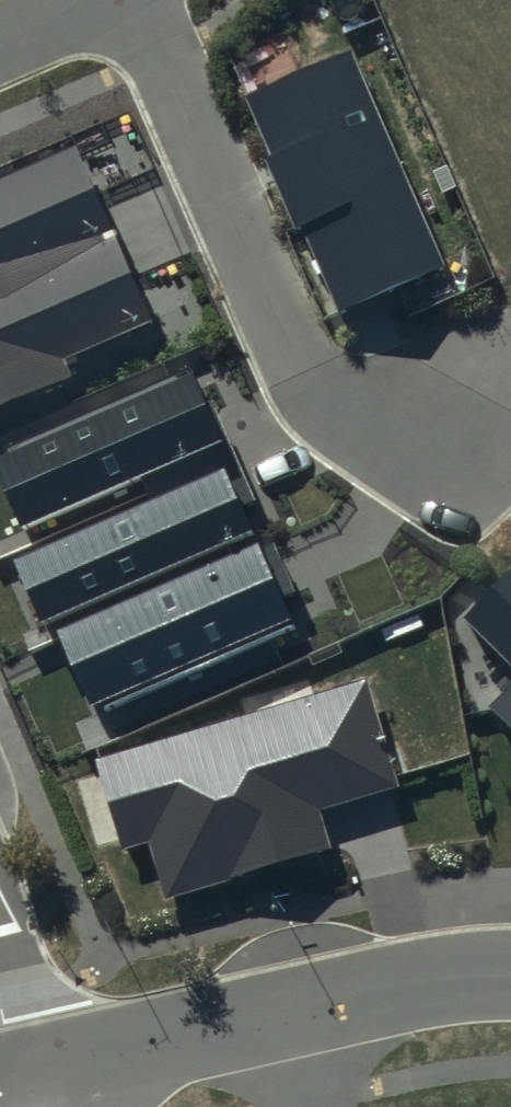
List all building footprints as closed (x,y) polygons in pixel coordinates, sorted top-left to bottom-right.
[(351,48),(244,95),(270,154),(265,156),(295,227),(303,223),(341,310),(446,264),(351,48)] [(72,375),(65,359),(153,321),(77,146),(0,179),(0,406),(72,375)] [(24,529),(221,441),(190,372),(0,457),(0,476),(24,529)] [(223,469),(16,559),(42,620),(250,529),(223,469)] [(60,628),(97,710),(294,623),(258,541),(60,628)] [(479,727),(484,788),(510,786),(510,593),(504,586),(447,647),(504,700),(479,727)] [(367,677),(94,760),(121,850),(150,841),(167,898),(331,849),(319,810),(400,786),(367,677)]
